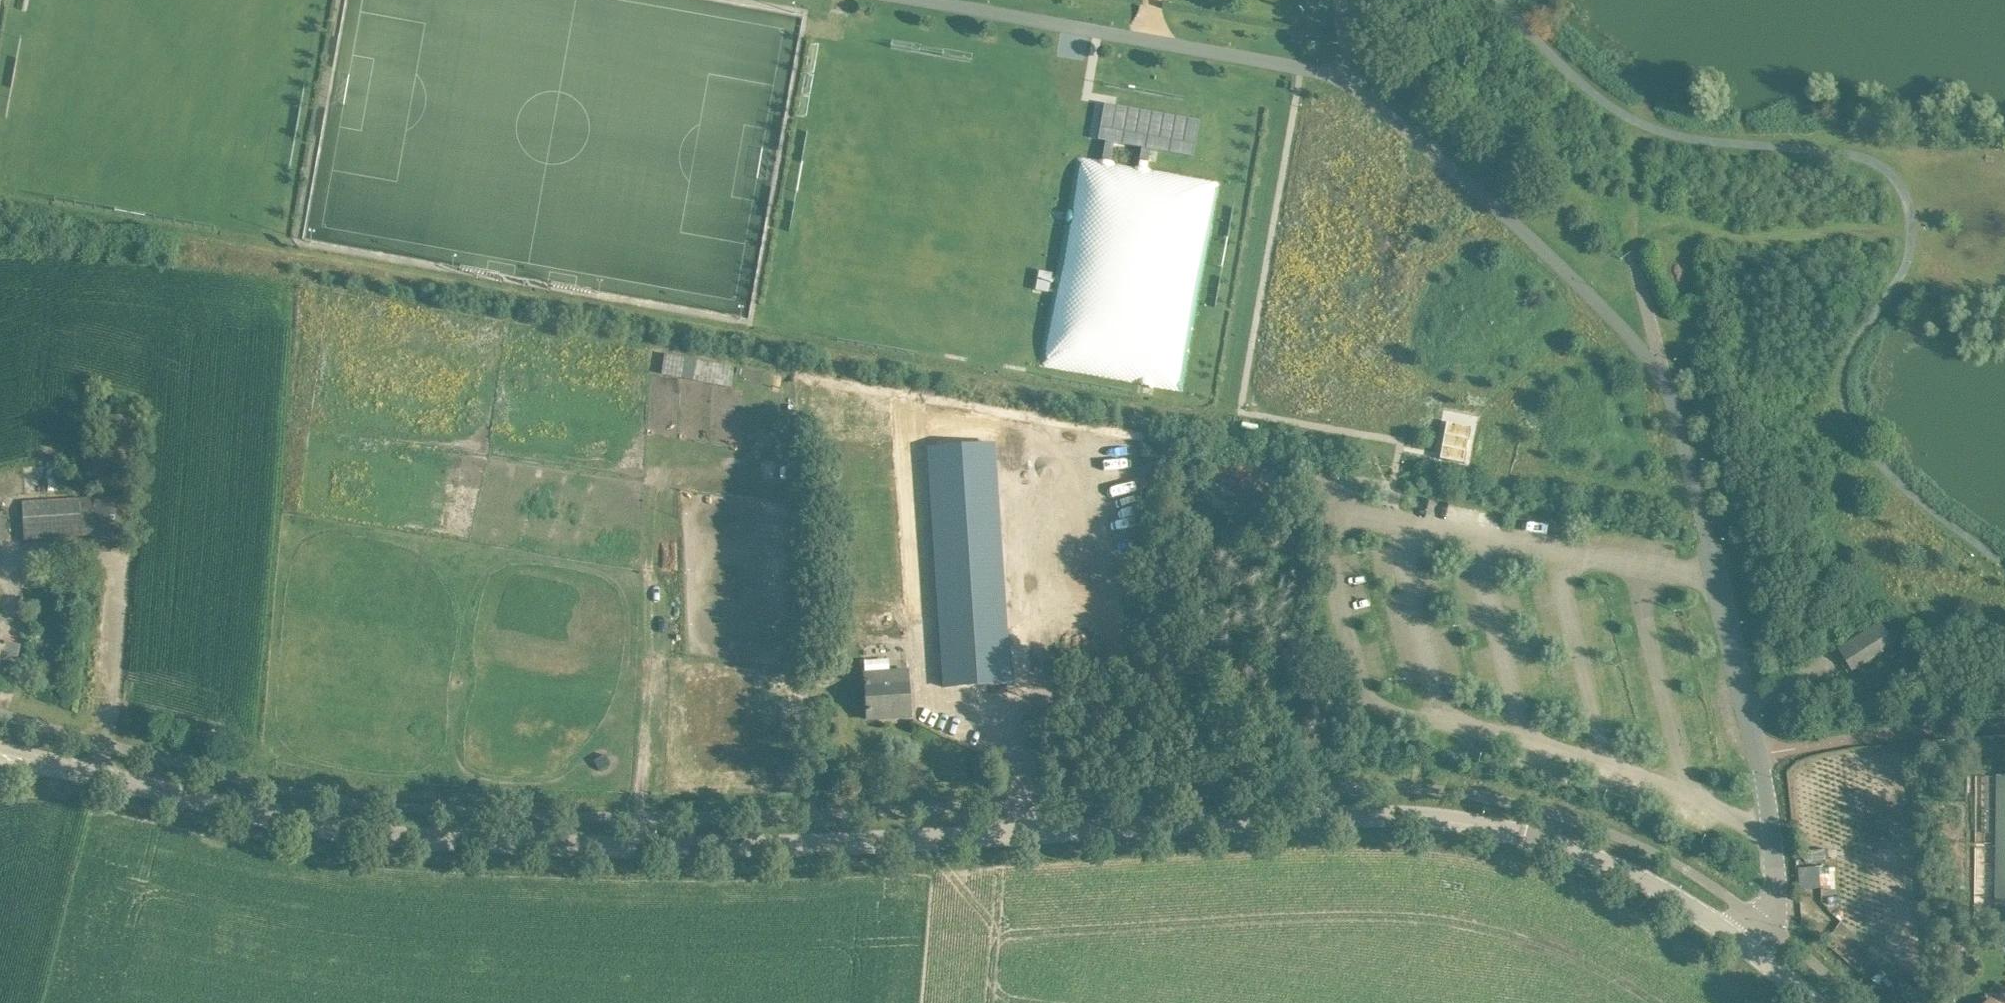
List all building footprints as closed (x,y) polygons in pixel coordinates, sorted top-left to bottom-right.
[(1065,220),(1039,365),(1139,383),(1155,386),(1182,391),(1219,182),(1147,169),(1148,162),(1150,150),(1159,151),(1193,157),(1199,121),(1115,106),(1104,104),(1098,140),(1105,142),(1102,161),(1077,156),(1067,212),(1065,220)] [(97,495),(95,534),(95,536),(130,538),(137,418),(102,416),(97,495)] [(1446,423),(1439,459),(1463,464),(1471,428),(1446,423)] [(929,490),(942,667),(944,687),(1011,682),(996,485),(929,490)] [(95,534),(97,495),(22,500),(25,539),(95,534)] [(1841,649),(1849,663),(1889,637),(1880,623),(1841,649)] [(905,634),(896,634),(897,650),(906,650),(905,634)] [(1,656),(16,661),(20,645),(5,641),(3,647),(0,646),(0,661),(1,656)] [(865,675),(867,700),(868,720),(910,717),(907,672),(865,675)] [(2004,928),(2004,776),(1997,776),(1996,928),(2004,928)] [(1819,867),(1798,869),(1801,892),(1821,890),(1819,867)]
